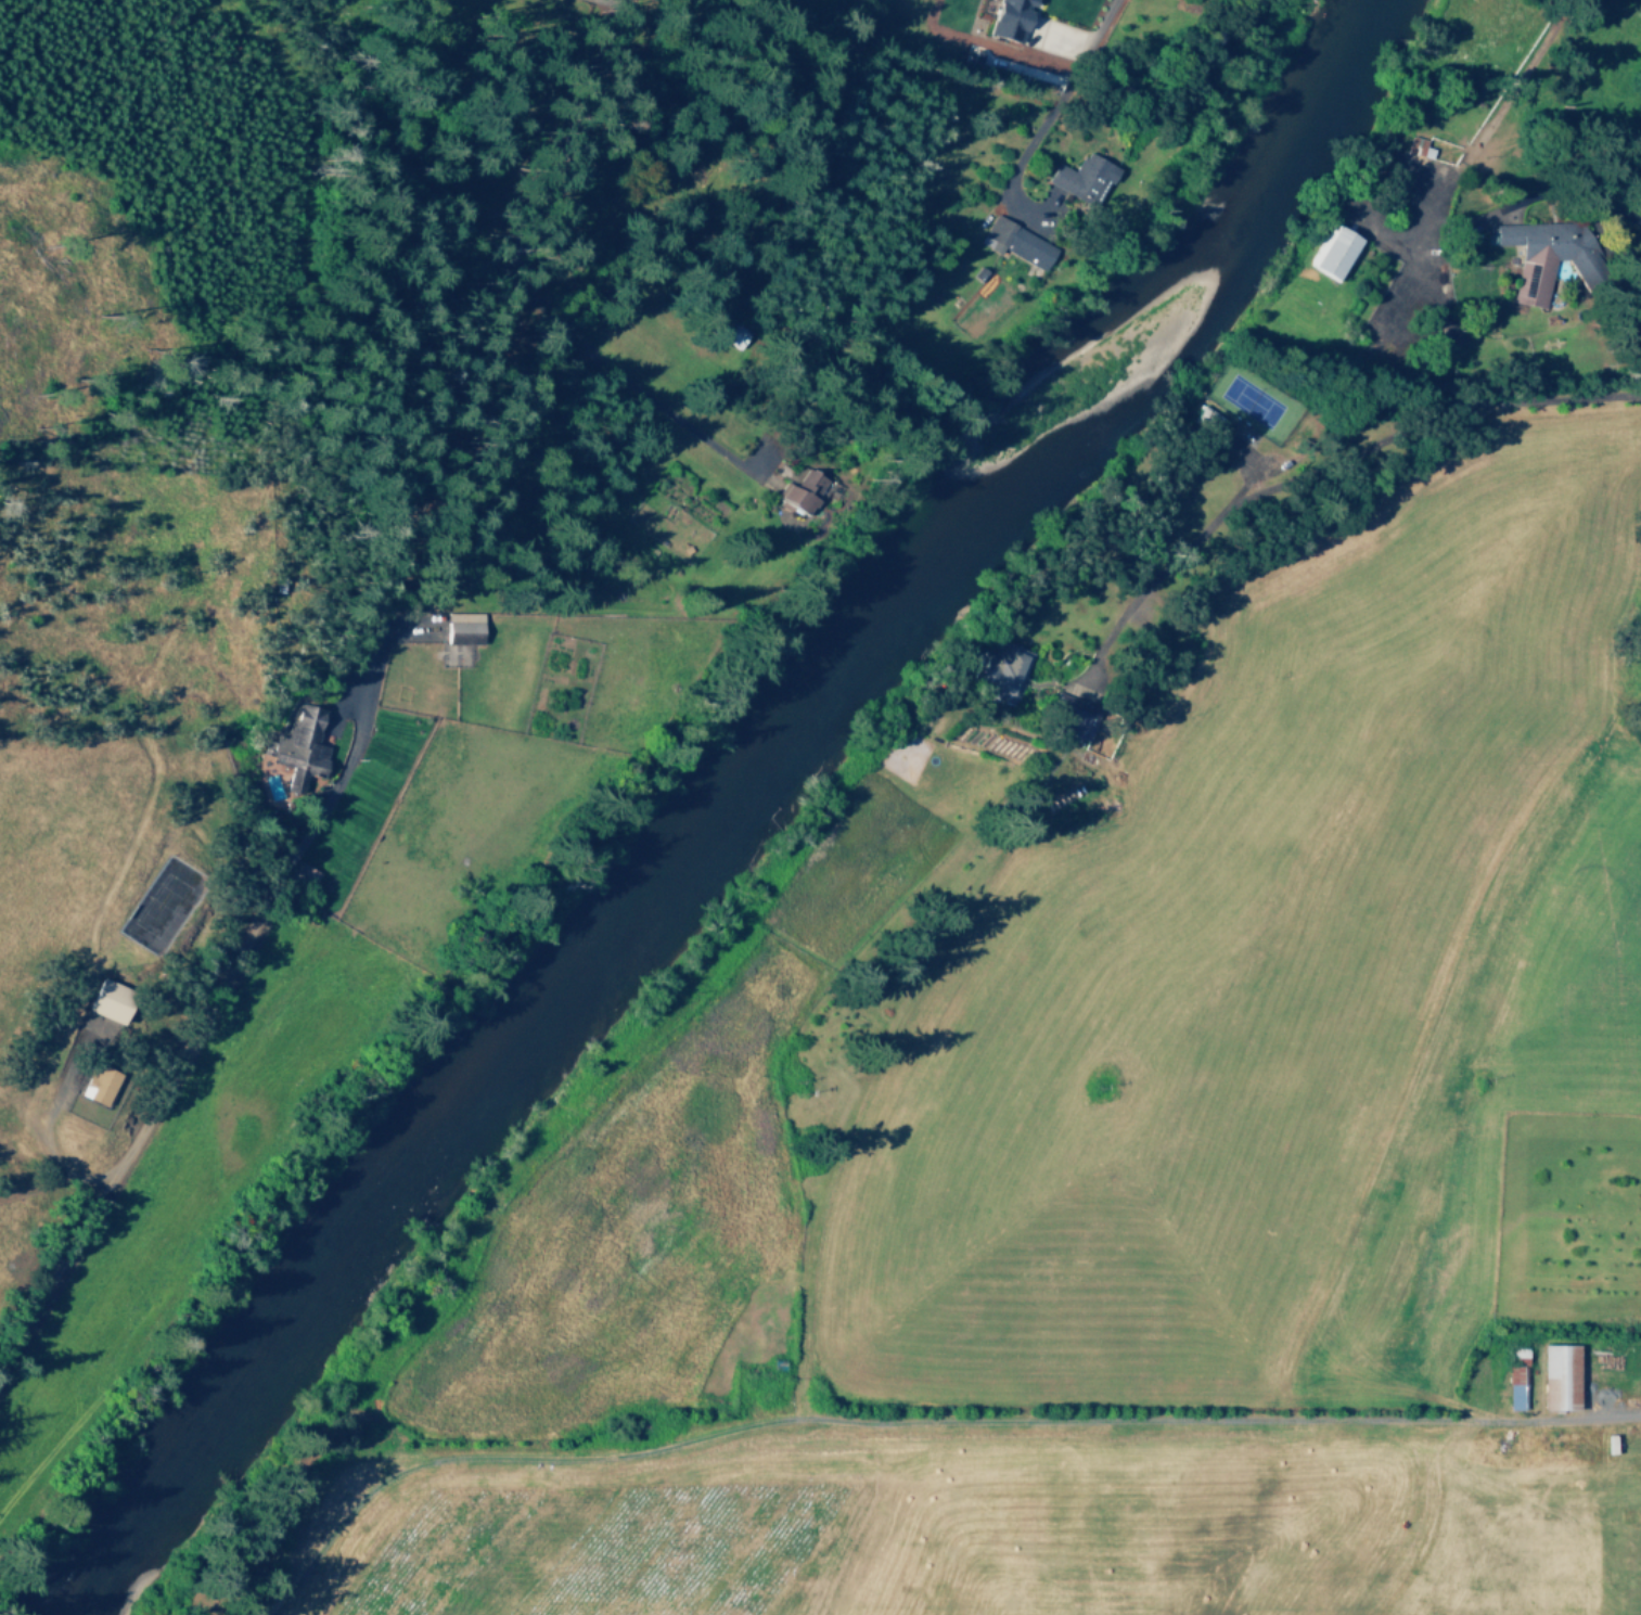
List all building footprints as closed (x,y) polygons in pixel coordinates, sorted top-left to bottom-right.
[(1022,42),(1032,10),(1019,6),(1021,0),(999,0),(989,32),(1022,42)] [(1401,152),(1426,159),(1429,149),(1420,146),(1422,141),(1406,135),(1401,152)] [(1048,181),(1092,204),(1105,179),(1112,182),(1119,168),(1085,150),(1075,171),(1057,162),(1048,181)] [(1056,248),(995,213),(979,242),(1000,254),(1003,248),(1042,271),(1056,248)] [(1307,264),(1337,282),(1363,238),(1333,220),(1307,264)] [(1546,305),(1545,265),(1590,264),(1589,222),(1490,224),(1490,245),(1512,245),(1513,306),(1546,305)] [(822,477),(802,468),(794,486),(781,480),(774,497),(806,511),(822,477)] [(482,643),(483,613),(463,613),(462,620),(446,620),(446,642),(482,643)] [(1014,701),(1032,652),(996,639),(978,688),(1014,701)] [(322,708),(297,703),(293,722),(287,721),(285,735),(275,734),(274,741),(263,739),(261,751),(270,753),(269,761),(288,765),(283,790),(300,794),(304,773),(321,776),(327,746),(315,744),(322,708)] [(119,1025),(134,991),(100,977),(86,1010),(119,1025)] [(116,1071),(91,1063),(80,1097),(105,1106),(116,1071)] [(1581,1346),(1544,1345),(1543,1411),(1570,1411),(1570,1406),(1580,1407),(1581,1346)] [(1507,1410),(1523,1410),(1523,1366),(1507,1366),(1507,1410)]
